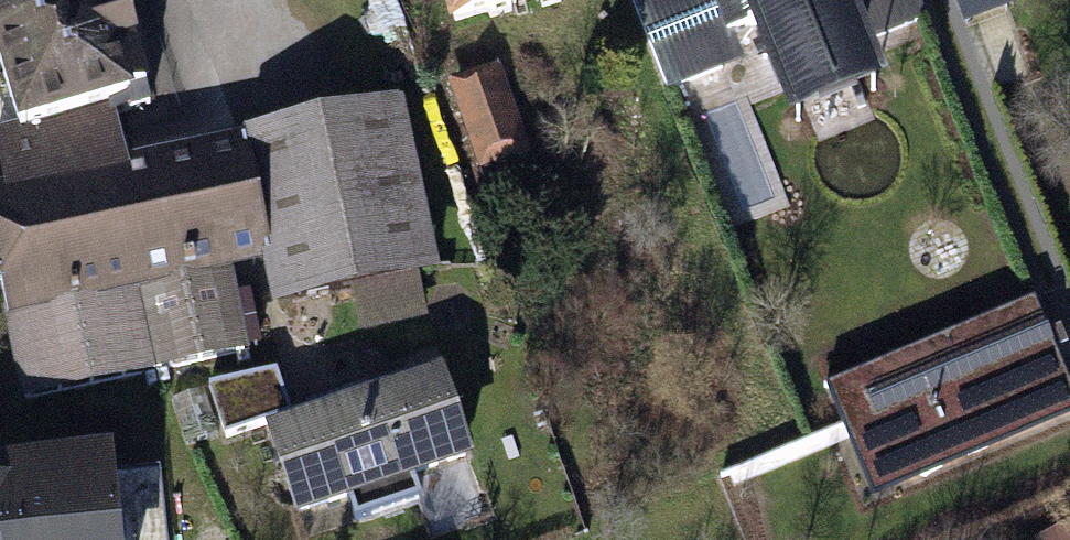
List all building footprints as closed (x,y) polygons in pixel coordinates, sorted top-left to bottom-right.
[(123,108),(169,98),(147,0),(12,0),(40,127),(123,108)] [(463,18),(542,0),(458,0),(463,18)] [(671,85),(747,54),(740,37),(784,19),(824,117),(912,82),(879,0),(637,0),(671,85)] [(970,29),(1023,10),(1020,0),(959,0),(970,29)] [(507,60),(456,75),(480,161),(532,146),(507,60)] [(214,146),(241,268),(274,261),(285,309),(357,293),(453,272),(415,101),(214,146)] [(40,127),(0,135),(0,170),(5,191),(0,192),(0,256),(32,399),(259,349),(241,268),(214,146),(135,163),(123,108),(40,127)] [(825,382),(870,488),(1069,404),(1069,381),(1033,294),(825,382)] [(277,364),(208,383),(223,437),(291,418),(277,364)] [(460,373),(282,431),(309,515),(356,500),(361,514),(419,495),(414,478),(486,455),(460,373)] [(0,431),(0,539),(105,539),(96,424),(0,431)] [(1038,537),(1039,539),(1069,539),(1069,524),(1038,537)]
